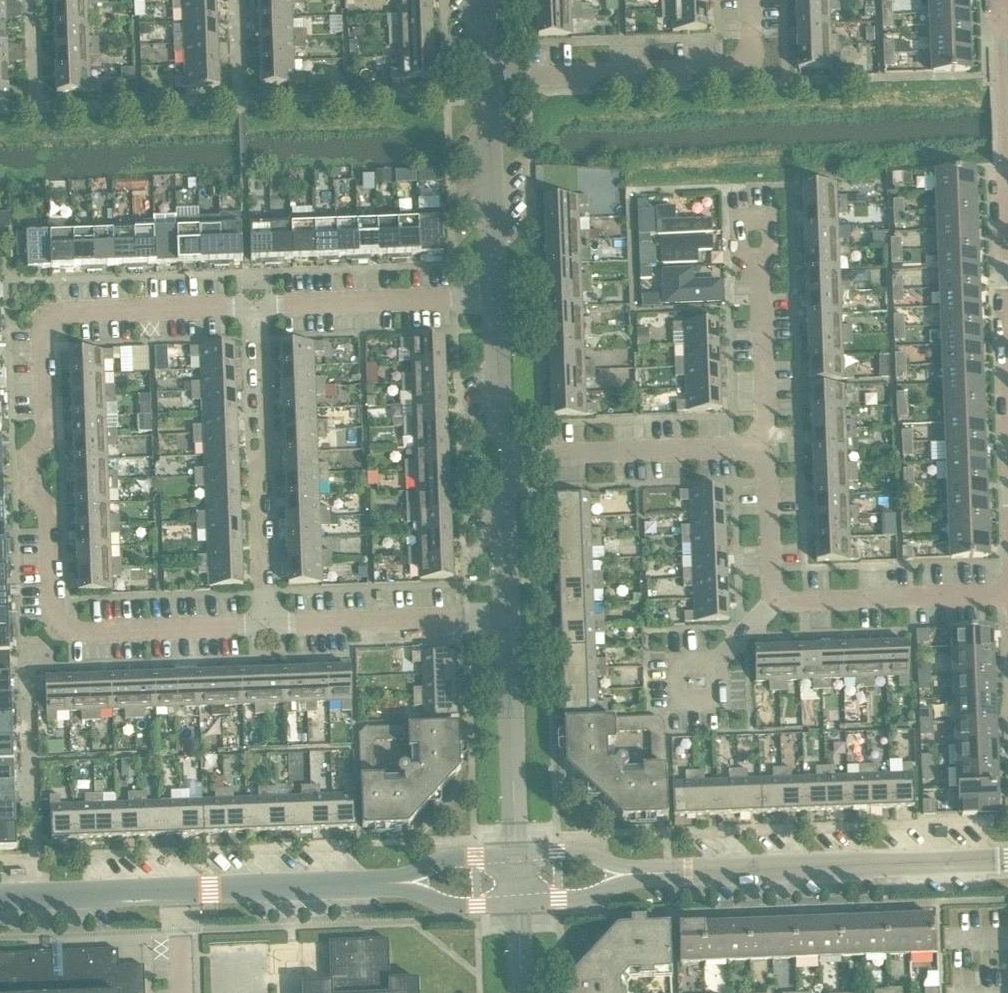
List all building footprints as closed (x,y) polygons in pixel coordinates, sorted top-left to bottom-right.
[(4,1),(4,0),(0,0),(0,12),(21,12),(21,5),(4,1)] [(216,0),(209,0),(172,1),(172,10),(182,10),(183,23),(216,21),(216,0)] [(291,6),(302,6),(301,0),(257,0),(258,20),(292,18),(291,6)] [(431,0),(387,0),(387,2),(397,2),(398,14),(431,13),(431,0)] [(570,0),(536,0),(537,14),(581,13),(580,3),(570,4),(570,0)] [(705,0),(669,0),(661,0),(661,9),(705,8),(705,0)] [(966,0),(930,0),(930,15),(967,14),(966,0)] [(830,25),(829,12),(839,12),(839,3),(795,4),(796,26),(830,25)] [(892,16),(891,3),(882,4),(882,16),(892,16)] [(88,26),(87,14),(97,13),(97,4),(53,6),(54,27),(88,26)] [(706,30),(705,8),(661,9),(661,19),(672,18),(672,32),(706,30)] [(5,23),(21,18),(21,12),(0,12),(0,34),(6,34),(5,23)] [(432,35),(431,13),(398,14),(398,27),(388,27),(388,36),(432,35)] [(572,35),(571,22),(581,22),(581,13),(537,14),(538,37),(572,35)] [(968,33),(967,14),(930,15),(931,35),(968,33)] [(892,28),(892,16),(882,16),(883,29),(892,28)] [(292,31),(292,18),(258,20),(259,41),(303,40),(303,30),(292,31)] [(217,43),(216,21),(183,23),(183,35),(173,35),(173,45),(217,43)] [(841,46),(840,37),(830,37),(830,25),(796,26),(797,48),(841,46)] [(99,47),(98,38),(88,39),(88,26),(54,27),(55,50),(99,47)] [(968,52),(968,33),(931,35),(932,54),(968,52)] [(6,44),(6,34),(0,34),(0,56),(23,55),(23,48),(6,44)] [(433,56),(432,35),(388,36),(389,46),(399,45),(399,58),(433,56)] [(294,62),(293,49),(303,49),(303,40),(259,41),(260,63),(294,62)] [(893,54),(893,42),(883,42),(883,54),(893,54)] [(218,64),(217,43),(173,45),(174,54),(184,53),(184,66),(218,64)] [(841,55),(841,46),(797,48),(798,70),(831,69),(831,55),(841,55)] [(89,69),(89,57),(99,56),(99,47),(55,50),(56,71),(89,69)] [(969,72),(968,52),(932,54),(932,73),(969,72)] [(894,67),(893,54),(883,54),(884,68),(894,67)] [(7,66),(23,61),(23,55),(0,56),(0,77),(7,77),(7,66)] [(434,79),(433,56),(399,58),(400,70),(390,70),(390,80),(434,79)] [(294,74),(294,62),(260,63),(261,85),(305,84),(304,74),(294,74)] [(219,87),(218,64),(184,66),(185,78),(175,79),(175,89),(219,87)] [(90,82),(89,69),(56,71),(56,93),(100,92),(100,81),(90,82)] [(8,88),(7,77),(0,77),(0,100),(25,99),(24,92),(8,88)] [(974,191),(973,171),(936,172),(936,192),(974,191)] [(902,187),(902,174),(892,174),(892,187),(902,187)] [(836,197),(836,184),(802,185),(803,208),(847,206),(846,197),(836,197)] [(974,210),(974,191),(936,192),(937,212),(974,210)] [(578,220),(578,207),(588,207),(588,197),(544,199),(545,221),(578,220)] [(648,211),(648,201),(637,201),(638,211),(648,211)] [(903,213),(903,201),(893,201),(893,214),(903,213)] [(837,228),(837,216),(847,215),(847,206),(803,208),(804,229),(837,228)] [(712,209),(659,211),(660,235),(713,233),(712,209)] [(975,230),(974,210),(937,212),(938,231),(975,230)] [(442,254),(441,219),(441,211),(417,211),(418,213),(418,219),(419,219),(420,255),(442,254)] [(648,211),(638,211),(639,235),(649,234),(658,234),(657,211),(648,211)] [(420,255),(419,219),(418,219),(418,213),(397,214),(399,261),(406,260),(406,256),(420,255)] [(904,226),(903,213),(893,214),(894,226),(904,226)] [(8,214),(0,214),(0,228),(9,228),(8,214)] [(220,215),(220,221),(221,267),(228,267),(228,262),(242,262),(240,214),(220,215)] [(399,261),(397,214),(397,220),(376,221),(377,257),(391,256),(392,261),(399,261)] [(336,258),(335,222),(336,222),(336,216),(336,215),(313,216),(315,259),(336,258)] [(178,264),(176,216),(154,217),(156,265),(178,264)] [(199,263),(198,220),(177,221),(177,216),(176,216),(178,264),(199,263)] [(315,259),(313,216),(294,217),(294,224),(292,224),(293,260),(315,259)] [(358,262),(356,216),(336,216),(336,222),(335,222),(336,258),(351,258),(351,262),(358,262)] [(377,257),(376,221),(357,222),(357,216),(356,216),(358,262),(365,262),(365,257),(377,257)] [(156,265),(154,217),(154,221),(133,222),(133,224),(135,270),(142,270),(142,265),(156,265)] [(199,220),(198,220),(199,263),(214,263),(214,267),(221,267),(220,221),(200,221),(199,220)] [(579,232),(578,220),(545,221),(546,243),(589,241),(589,232),(579,232)] [(116,266),(114,224),(92,225),(94,272),(101,272),(101,267),(116,266)] [(135,270),(133,224),(114,224),(116,266),(128,266),(128,271),(135,270)] [(293,260),(292,224),(270,225),(272,265),(279,265),(279,260),(293,260)] [(94,272),(92,225),(72,226),(72,232),(71,232),(72,268),(87,267),(87,272),(94,272)] [(272,265),(270,225),(249,226),(251,261),(264,261),(265,266),(272,265)] [(838,240),(837,228),(804,229),(804,251),(848,249),(848,240),(838,240)] [(976,249),(975,230),(938,231),(939,250),(976,249)] [(72,268),(71,232),(50,233),(51,269),(72,268)] [(51,269),(50,233),(16,234),(17,258),(20,258),(21,270),(51,269)] [(650,245),(649,234),(639,235),(639,245),(650,245)] [(713,236),(660,238),(662,262),(715,259),(713,236)] [(901,252),(900,239),(890,240),(891,252),(901,252)] [(580,263),(580,251),(590,250),(589,241),(546,243),(546,264),(580,263)] [(839,271),(838,259),(849,258),(848,249),(804,251),(805,272),(839,271)] [(977,268),(976,249),(939,250),(939,270),(977,268)] [(901,264),(901,252),(891,252),(891,265),(901,264)] [(581,276),(580,263),(546,264),(547,286),(591,284),(591,276),(581,276)] [(651,279),(651,268),(640,269),(640,279),(651,279)] [(714,268),(662,271),(663,295),(716,292),(714,268)] [(977,288),(977,268),(939,270),(940,289),(977,288)] [(850,293),(850,283),(839,284),(839,271),(805,272),(806,294),(850,293)] [(902,290),(902,278),(892,278),(892,290),(902,290)] [(582,307),(581,295),(591,294),(591,284),(547,286),(548,308),(582,307)] [(978,307),(977,288),(940,289),(941,308),(978,307)] [(903,303),(902,290),(892,290),(893,303),(903,303)] [(840,314),(840,302),(850,302),(850,293),(806,294),(807,316),(840,314)] [(593,328),(592,319),(582,319),(582,307),(548,308),(549,330),(593,328)] [(979,326),(978,307),(941,308),(942,328),(979,326)] [(851,336),(851,327),(841,327),(840,314),(807,316),(808,337),(851,336)] [(903,328),(903,316),(893,316),(894,329),(903,328)] [(718,345),(717,322),(673,324),(673,334),(684,334),(684,346),(718,345)] [(979,346),(979,326),(942,328),(942,347),(979,346)] [(583,350),(583,338),(593,337),(593,328),(549,330),(550,351),(583,350)] [(904,341),(903,328),(894,329),(894,341),(904,341)] [(842,358),(842,345),(852,345),(851,336),(808,337),(809,359),(842,358)] [(444,361),(444,339),(400,340),(400,350),(410,350),(411,362),(444,361)] [(314,366),(313,354),(323,353),(323,343),(279,345),(280,368),(314,366)] [(718,367),(718,345),(684,346),(684,359),(674,359),(675,368),(718,367)] [(234,369),(233,346),(190,348),(190,358),(200,358),(201,370),(234,369)] [(980,365),(979,346),(942,347),(943,366),(980,365)] [(594,371),(594,362),(584,363),(583,350),(550,351),(550,373),(594,371)] [(104,374),(103,361),(113,361),(113,351),(69,353),(70,375),(104,374)] [(905,367),(904,354),(895,355),(895,367),(905,367)] [(853,380),(853,370),(843,370),(842,358),(809,359),(809,381),(853,380)] [(445,383),(444,361),(411,362),(411,375),(401,375),(401,384),(445,383)] [(981,384),(980,365),(943,366),(944,386),(981,384)] [(325,387),(324,378),(314,379),(314,366),(280,368),(281,389),(325,387)] [(719,388),(718,367),(675,368),(675,377),(685,377),(686,389),(719,388)] [(905,380),(905,367),(895,367),(896,380),(905,380)] [(235,391),(234,369),(201,370),(201,382),(191,383),(191,392),(235,391)] [(585,393),(584,381),(595,380),(594,371),(550,373),(551,394),(585,393)] [(104,386),(104,374),(70,375),(71,397),(115,395),(114,386),(104,386)] [(446,404),(445,383),(401,384),(402,393),(412,393),(412,405),(446,404)] [(982,403),(981,384),(944,386),(945,405),(982,403)] [(844,409),(844,396),(854,396),(853,386),(810,388),(811,410),(844,409)] [(315,409),(315,397),(325,396),(325,387),(281,389),(282,410),(315,409)] [(720,411),(719,388),(686,389),(686,402),(676,402),(676,412),(720,411)] [(236,413),(235,391),(191,392),(192,401),(202,401),(202,414),(236,413)] [(596,415),(596,405),(585,406),(585,393),(551,394),(552,417),(596,415)] [(906,406),(906,393),(896,394),(897,406),(906,406)] [(105,417),(105,405),(115,404),(115,395),(71,397),(72,418),(105,417)] [(982,423),(982,403),(945,405),(945,424),(982,423)] [(447,426),(446,404),(412,405),(413,418),(403,418),(403,428),(447,426)] [(907,419),(906,406),(897,406),(897,419),(907,419)] [(326,430),(326,421),(316,421),(315,409),(282,410),(283,432),(326,430)] [(845,421),(844,409),(811,410),(811,432),(855,430),(855,421),(845,421)] [(237,434),(236,413),(202,414),(203,426),(192,427),(193,436),(237,434)] [(106,430),(105,417),(72,418),(72,440),(116,438),(116,429),(106,430)] [(983,442),(982,423),(945,424),(946,443),(983,442)] [(448,447),(447,426),(403,428),(403,437),(414,436),(414,449),(448,447)] [(317,452),(317,440),(327,440),(326,430),(283,432),(283,454),(317,452)] [(846,452),(845,440),(855,439),(855,430),(811,432),(812,453),(846,452)] [(912,444),(911,432),(902,432),(902,445),(912,444)] [(237,455),(237,434),(193,436),(193,445),(203,445),(204,457),(237,455)] [(107,460),(106,448),(117,447),(116,438),(72,440),(73,461),(107,460)] [(984,461),(983,442),(946,443),(947,463),(984,461)] [(912,457),(912,444),(902,445),(903,457),(912,457)] [(448,469),(448,447),(414,449),(415,461),(404,462),(405,471),(448,469)] [(318,465),(317,452),(283,454),(284,475),(328,474),(328,465),(318,465)] [(846,464),(846,452),(812,453),(813,475),(857,473),(856,464),(846,464)] [(238,477),(237,455),(204,457),(204,469),(194,469),(195,479),(238,477)] [(107,473),(107,460),(73,461),(74,483),(118,481),(117,472),(107,473)] [(985,481),(984,461),(947,463),(947,482),(985,481)] [(449,491),(448,469),(405,471),(405,480),(415,480),(416,492),(449,491)] [(913,483),(913,470),(903,470),(903,483),(913,483)] [(847,495),(847,483),(857,482),(857,473),(813,475),(814,496),(847,495)] [(319,496),(318,483),(328,483),(328,474),(284,475),(285,497),(319,496)] [(239,499),(238,477),(195,479),(195,488),(205,488),(206,500),(239,499)] [(108,491),(118,491),(118,481),(74,483),(75,505),(109,504),(108,491)] [(985,500),(985,481),(947,482),(948,501),(985,500)] [(914,495),(913,483),(903,483),(904,495),(914,495)] [(724,513),(723,490),(679,492),(680,502),(690,501),(690,514),(724,513)] [(450,513),(449,491),(416,492),(416,505),(406,505),(406,514),(450,513)] [(590,518),(589,505),(599,505),(599,495),(555,496),(556,519),(590,518)] [(858,516),(858,507),(848,508),(847,495),(814,496),(815,518),(858,516)] [(330,517),(329,508),(319,509),(319,496),(285,497),(286,519),(330,517)] [(240,521),(239,499),(206,500),(206,513),(196,513),(196,522),(240,521)] [(986,519),(985,500),(948,501),(949,521),(986,519)] [(109,517),(109,504),(75,505),(76,527),(119,525),(119,516),(109,517)] [(911,521),(910,509),(900,509),(901,521),(911,521)] [(451,534),(450,513),(406,514),(407,524),(417,523),(417,536),(451,534)] [(725,534),(724,513),(690,514),(691,526),(681,527),(681,536),(725,534)] [(849,538),(849,526),(859,526),(858,516),(815,518),(815,540),(849,538)] [(320,539),(320,527),(330,527),(330,517),(286,519),(287,541),(320,539)] [(590,530),(590,518),(556,519),(557,540),(601,539),(600,530),(590,530)] [(987,538),(986,519),(949,521),(950,540),(987,538)] [(241,542),(240,521),(196,522),(197,532),(207,531),(207,544),(241,542)] [(911,534),(911,521),(901,521),(901,534),(911,534)] [(110,547),(110,535),(120,534),(119,525),(76,527),(77,548),(110,547)] [(4,526),(0,526),(0,547),(10,547),(10,540),(5,540),(4,526)] [(452,556),(451,534),(417,536),(418,548),(408,548),(408,558),(452,556)] [(726,556),(725,534),(681,536),(681,545),(692,545),(692,557),(726,556)] [(860,561),(860,551),(849,551),(849,538),(815,540),(816,562),(860,561)] [(988,558),(987,538),(950,540),(950,559),(988,558)] [(331,561),(331,551),(321,552),(320,539),(287,541),(288,562),(331,561)] [(591,561),(591,548),(601,548),(601,539),(557,540),(558,562),(591,561)] [(242,564),(241,542),(207,544),(208,556),(198,556),(198,566),(242,564)] [(6,569),(5,554),(10,554),(10,547),(0,547),(0,569),(6,569)] [(111,560),(110,547),(77,548),(77,570),(121,568),(121,559),(111,560)] [(912,560),(912,548),(902,548),(902,561),(912,560)] [(453,579),(452,556),(408,558),(408,567),(418,566),(419,580),(453,579)] [(726,577),(726,556),(692,557),(692,569),(682,570),(683,579),(726,577)] [(322,583),(322,570),(332,570),(331,561),(288,562),(288,585),(322,583)] [(592,573),(591,561),(558,562),(558,584),(602,582),(602,573),(592,573)] [(242,586),(242,564),(198,566),(198,575),(208,574),(209,588),(242,586)] [(112,591),(111,578),(121,578),(121,568),(77,570),(78,593),(112,591)] [(727,599),(726,577),(683,579),(683,588),(693,588),(694,600),(727,599)] [(593,605),(592,592),(603,591),(602,582),(558,584),(559,606),(593,605)] [(728,622),(727,599),(694,600),(694,613),(684,613),(684,623),(728,622)] [(604,626),(604,616),(593,616),(593,605),(559,606),(560,628),(604,626)] [(7,612),(0,612),(0,634),(13,633),(13,626),(8,626),(7,612)] [(595,648),(594,635),(604,634),(604,626),(560,628),(561,649),(595,648)] [(991,652),(990,628),(952,630),(952,654),(991,652)] [(929,643),(928,631),(916,631),(916,644),(929,643)] [(9,641),(13,640),(13,633),(0,634),(0,655),(9,655),(9,641)] [(909,687),(907,643),(885,644),(886,678),(898,677),(899,687),(909,687)] [(886,678),(885,644),(863,645),(865,689),(874,688),(873,678),(886,678)] [(865,689),(863,645),(842,646),(843,679),(855,679),(856,689),(865,689)] [(843,679),(842,646),(820,647),(822,690),(831,690),(830,680),(843,679)] [(799,681),(798,647),(776,648),(778,692),(787,692),(787,681),(799,681)] [(822,690),(820,647),(798,647),(799,681),(812,680),(812,691),(822,690)] [(606,669),(605,660),(595,660),(595,648),(561,649),(562,671),(606,669)] [(778,692),(776,648),(754,649),(755,683),(769,682),(769,692),(778,692)] [(456,675),(455,652),(412,654),(412,664),(422,663),(423,676),(456,675)] [(992,675),(991,652),(952,654),(953,677),(992,675)] [(9,655),(0,655),(0,677),(10,677),(9,655)] [(930,677),(929,665),(917,665),(918,678),(930,677)] [(352,712),(350,668),(327,669),(329,702),(341,702),(341,712),(352,712)] [(307,713),(306,669),(284,670),(286,704),(298,703),(298,714),(307,713)] [(329,702),(327,669),(306,669),(307,713),(317,713),(316,703),(329,702)] [(606,678),(606,669),(562,671),(562,692),(596,691),(596,678),(606,678)] [(286,704),(284,670),(263,671),(264,715),(273,714),(272,704),(286,704)] [(264,715),(263,671),(241,672),(242,706),(255,705),(255,715),(264,715)] [(242,706),(241,672),(220,673),(221,716),(230,716),(230,706),(242,706)] [(199,707),(198,673),(176,674),(177,718),(186,718),(186,708),(199,707)] [(221,716),(220,673),(198,673),(199,707),(212,707),(212,717),(221,716)] [(177,718),(176,674),(154,675),(155,709),(168,708),(168,718),(177,718)] [(155,709),(154,675),(132,676),(134,720),(143,719),(143,709),(155,709)] [(457,696),(456,675),(423,676),(423,688),(413,689),(413,698),(457,696)] [(993,698),(992,675),(953,677),(954,699),(993,698)] [(134,720),(132,676),(111,677),(112,710),(125,710),(125,720),(134,720)] [(10,677),(0,677),(0,699),(11,698),(10,677)] [(112,710),(111,677),(89,678),(91,721),(100,721),(100,711),(112,710)] [(930,690),(930,677),(918,678),(918,690),(930,690)] [(69,712),(68,678),(45,679),(47,723),(57,723),(56,713),(69,712)] [(91,721),(89,678),(68,678),(69,712),(81,712),(82,722),(91,721)] [(597,703),(596,691),(562,692),(563,715),(607,713),(607,703),(597,703)] [(458,719),(457,696),(413,698),(414,707),(424,707),(424,720),(458,719)] [(0,699),(0,720),(16,720),(16,712),(11,712),(11,698),(0,699)] [(994,721),(993,698),(954,699),(955,722),(994,721)] [(931,723),(931,710),(919,711),(919,723),(931,723)] [(667,817),(664,723),(661,723),(657,720),(657,717),(564,721),(565,766),(589,788),(591,788),(594,785),(601,791),(598,794),(599,797),(622,819),(667,817)] [(12,727),(17,727),(16,720),(0,720),(0,742),(12,741),(12,727)] [(995,743),(994,721),(955,722),(956,745),(995,743)] [(932,735),(931,723),(919,723),(920,736),(932,735)] [(460,770),(458,725),(364,728),(364,731),(361,735),(358,735),(362,828),(407,827),(429,804),(429,801),(426,798),(433,791),(435,794),(438,794),(460,770)] [(12,741),(0,742),(0,763),(13,763),(12,741)] [(995,766),(995,743),(956,745),(957,768),(995,766)] [(933,768),(933,756),(921,756),(921,769),(933,768)] [(13,763),(0,763),(0,785),(14,784),(13,763)] [(913,808),(912,764),(902,764),(902,775),(890,775),(891,809),(913,808)] [(891,809),(890,775),(877,776),(877,765),(868,766),(869,809),(891,809)] [(869,809),(868,766),(858,766),(859,776),(846,777),(848,810),(869,809)] [(996,790),(995,766),(957,768),(958,791),(996,790)] [(826,811),(824,767),(815,767),(816,778),(803,778),(805,812),(826,811)] [(848,810),(846,777),(834,777),(834,767),(824,767),(826,811),(848,810)] [(934,781),(933,768),(921,769),(922,781),(934,781)] [(782,813),(781,769),(772,769),(772,779),(759,780),(761,814),(782,813)] [(805,812),(803,778),(791,779),(790,769),(781,769),(782,813),(805,812)] [(761,814),(759,780),(747,780),(747,770),(737,771),(739,814),(761,814)] [(739,814),(737,771),(728,771),(729,781),(716,781),(717,815),(739,814)] [(696,816),(694,772),(685,773),(686,783),(672,783),(674,817),(696,816)] [(717,815),(716,781),(704,782),(703,772),(694,772),(696,816),(717,815)] [(14,784),(0,785),(0,807),(20,806),(19,799),(15,799),(14,784)] [(356,829),(354,785),(344,785),(345,796),(332,796),(333,830),(356,829)] [(333,830),(332,796),(320,796),(319,786),(310,787),(312,830),(333,830)] [(312,830),(310,787),(301,787),(301,797),(289,798),(290,831),(312,830)] [(269,832),(267,788),(258,789),(258,799),(246,799),(247,833),(269,832)] [(290,831),(289,798),(276,798),(276,788),(267,788),(269,832),(290,831)] [(226,834),(224,790),(215,790),(215,800),(202,801),(204,834),(226,834)] [(247,833),(246,799),(234,800),(233,790),(224,790),(226,834),(247,833)] [(997,813),(996,790),(958,791),(959,814),(961,814),(962,817),(976,817),(976,814),(997,813)] [(182,835),(180,791),(171,792),(171,802),(159,802),(160,836),(182,835)] [(204,834),(202,801),(190,801),(189,791),(180,791),(182,835),(204,834)] [(138,837),(137,793),(128,794),(128,804),(116,804),(117,838),(138,837)] [(160,836),(159,802),(146,803),(146,793),(137,793),(138,837),(160,836)] [(117,838),(116,804),(103,805),(103,794),(94,795),(95,839),(117,838)] [(95,839),(94,795),(85,795),(85,805),(73,806),(74,839),(95,839)] [(74,839),(73,806),(60,806),(60,796),(50,796),(51,840),(74,839)] [(935,815),(934,801),(922,801),(923,816),(935,815)] [(15,813),(20,813),(20,806),(0,807),(0,828),(16,828),(15,813)] [(16,828),(0,828),(0,850),(16,850),(16,828)] [(933,954),(932,916),(908,917),(909,955),(933,954)] [(909,955),(908,917),(885,918),(886,956),(909,955)] [(886,956),(885,918),(862,919),(864,957),(886,956)] [(671,971),(669,926),(645,927),(645,923),(644,923),(644,919),(631,920),(632,924),(631,924),(631,928),(618,928),(596,952),(623,977),(628,972),(638,972),(639,978),(653,978),(653,971),(671,971)] [(864,957),(862,919),(839,920),(841,957),(864,957)] [(818,958),(816,920),(793,921),(795,959),(818,958)] [(841,957),(839,920),(816,920),(818,958),(841,957)] [(795,959),(793,921),(770,922),(772,960),(795,959)] [(772,960),(770,922),(748,923),(749,961),(772,960)] [(749,961),(748,923),(725,924),(726,962),(749,961)] [(726,962),(725,924),(702,925),(704,963),(726,962)] [(704,963),(702,925),(678,926),(680,964),(704,963)] [(418,980),(390,981),(388,941),(329,943),(330,983),(301,984),(302,992),(419,992),(418,980)] [(144,967),(118,968),(118,951),(0,955),(0,992),(145,992),(144,967)] [(618,982),(623,977),(596,952),(573,976),(574,989),(570,989),(570,990),(566,990),(566,992),(619,992),(618,982)]
